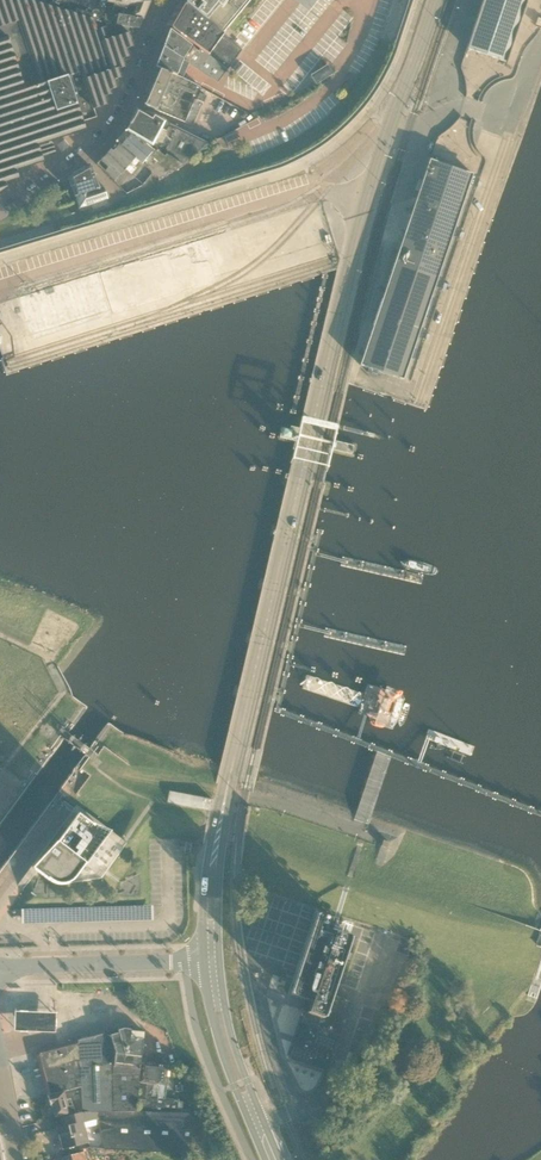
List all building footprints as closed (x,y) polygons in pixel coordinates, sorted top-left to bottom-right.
[(2,39),(4,38),(7,37),(25,90),(68,76),(68,77),(81,72),(81,73),(93,109),(94,109),(107,105),(106,102),(105,97),(110,95),(111,94),(110,90),(117,87),(114,80),(121,78),(120,74),(120,73),(118,70),(123,68),(125,67),(123,59),(120,51),(127,49),(133,47),(129,34),(123,36),(121,32),(115,34),(113,30),(106,32),(105,28),(98,30),(95,20),(82,16),(52,7),(27,0),(18,0),(17,1),(16,0),(0,0),(0,39),(2,39)] [(52,7),(82,16),(95,20),(108,23),(130,27),(136,28),(137,20),(142,21),(146,11),(150,2),(148,0),(54,0),(52,7)] [(185,4),(201,16),(223,35),(252,0),(189,0),(185,4)] [(526,0),(483,0),(466,49),(505,62),(526,0)] [(223,35),(201,16),(185,4),(172,27),(200,49),(228,70),(242,50),(223,35)] [(200,49),(198,52),(170,30),(163,47),(189,63),(218,83),(228,70),(200,49)] [(7,189),(4,179),(17,175),(16,171),(43,162),(42,158),(55,154),(50,137),(63,133),(64,137),(86,130),(82,119),(95,115),(96,117),(94,109),(93,109),(81,73),(81,72),(68,77),(68,76),(25,90),(7,37),(4,38),(2,39),(0,39),(0,194),(7,189)] [(160,69),(183,78),(189,63),(163,47),(155,67),(160,69)] [(123,59),(129,57),(127,49),(120,51),(123,59)] [(334,74),(328,65),(311,76),(317,85),(334,74)] [(185,122),(193,104),(200,87),(183,78),(160,69),(145,105),(185,122)] [(200,93),(197,100),(204,103),(207,96),(200,93)] [(151,119),(144,115),(137,111),(127,131),(184,166),(209,144),(154,116),(153,116),(151,119)] [(134,139),(126,132),(117,142),(153,174),(160,180),(184,166),(166,155),(165,157),(155,149),(153,151),(146,145),(145,144),(136,138),(134,139)] [(101,160),(97,165),(127,194),(142,187),(153,174),(117,142),(116,143),(110,151),(107,155),(101,161),(101,160)] [(403,380),(404,379),(473,175),(429,160),(360,366),(403,380)] [(98,187),(93,174),(90,166),(69,178),(79,209),(107,199),(103,186),(98,187)] [(70,200),(68,194),(59,197),(61,203),(70,200)] [(279,440),(353,457),(354,457),(355,456),(357,445),(357,444),(356,444),(356,443),(283,426),(282,426),(281,426),(280,427),(278,437),(278,438),(278,439),(279,440)] [(272,526),(271,527),(270,535),(270,536),(271,537),(272,538),(314,547),(315,547),(316,546),(318,537),(318,536),(317,536),(317,535),(275,525),(274,525),(273,525),(272,526)] [(260,579),(259,580),(257,588),(258,589),(259,590),(260,591),(302,600),(303,600),(304,599),(306,590),(306,589),(305,589),(305,588),(263,578),(262,578),(261,578),(260,579)] [(106,835),(77,814),(36,871),(50,881),(54,884),(59,885),(64,885),(68,883),(72,881),(75,878),(106,835)] [(186,852),(195,853),(197,844),(181,841),(179,851),(186,852)] [(333,921),(317,916),(291,998),(305,1003),(287,1060),(327,1073),(349,1003),(331,998),(350,939),(329,932),(333,921)] [(395,951),(407,955),(412,941),(404,938),(401,948),(397,947),(395,951)] [(39,1012),(14,1011),(13,1031),(38,1032),(55,1032),(56,1012),(39,1012)] [(136,1111),(137,1099),(144,1032),(125,1028),(108,1033),(107,1033),(79,1040),(78,1040),(79,1041),(40,1051),(37,1056),(41,1070),(48,1096),(65,1091),(81,1087),(83,1110),(97,1110),(99,1119),(105,1149),(193,1154),(194,1113),(177,1113),(150,1112),(136,1111)] [(145,1100),(142,1100),(137,1099),(136,1111),(150,1112),(155,1065),(142,1063),(140,1082),(147,1083),(145,1100)] [(166,1085),(168,1066),(155,1065),(150,1112),(177,1113),(178,1100),(157,1098),(159,1085),(166,1085)] [(74,1111),(70,1098),(67,1099),(65,1091),(48,1096),(51,1106),(52,1105),(55,1117),(74,1111)] [(85,1122),(99,1119),(97,1110),(83,1110),(83,1111),(62,1117),(64,1126),(58,1128),(63,1149),(90,1142),(85,1122)]
